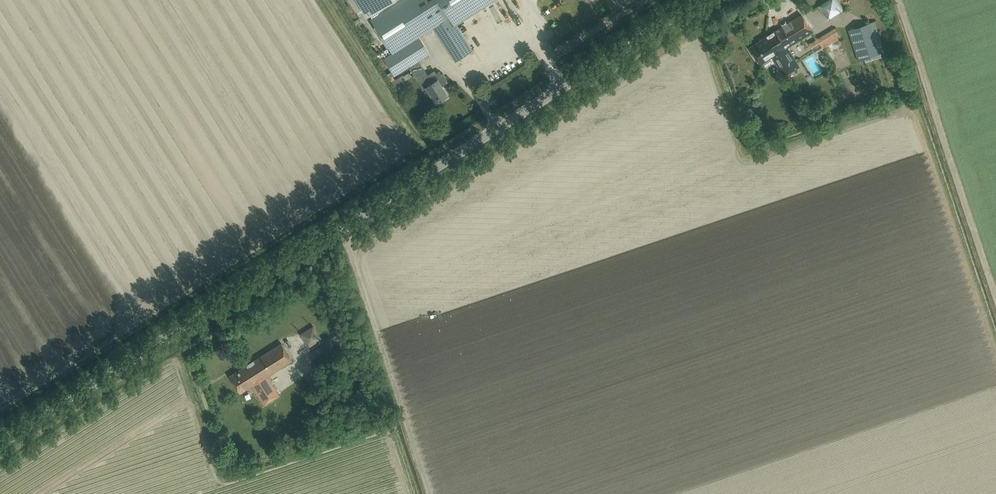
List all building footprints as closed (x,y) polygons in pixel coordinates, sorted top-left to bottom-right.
[(367,17),(370,15),(373,19),(371,20),(392,53),(383,58),(394,76),(429,53),(419,37),(433,28),(455,61),(472,50),(456,25),(494,0),(357,0),(367,17)] [(842,11),(835,0),(828,0),(819,5),(828,19),(842,11)] [(787,48),(812,32),(801,15),(750,48),(761,64),(772,57),(784,77),(799,67),(787,48)] [(860,61),(880,54),(870,23),(850,30),(860,61)] [(821,46),(840,37),(835,28),(807,41),(811,48),(819,43),(821,46)] [(874,59),(864,62),(867,76),(877,74),(874,59)] [(424,71),(415,77),(423,90),(426,88),(436,103),(448,95),(442,86),(448,83),(442,73),(441,74),(439,71),(428,78),(424,71)] [(309,348),(322,340),(314,326),(300,334),(309,348)] [(282,344),(230,377),(241,393),(252,386),(264,405),(280,396),(267,376),(292,361),(282,344)]
